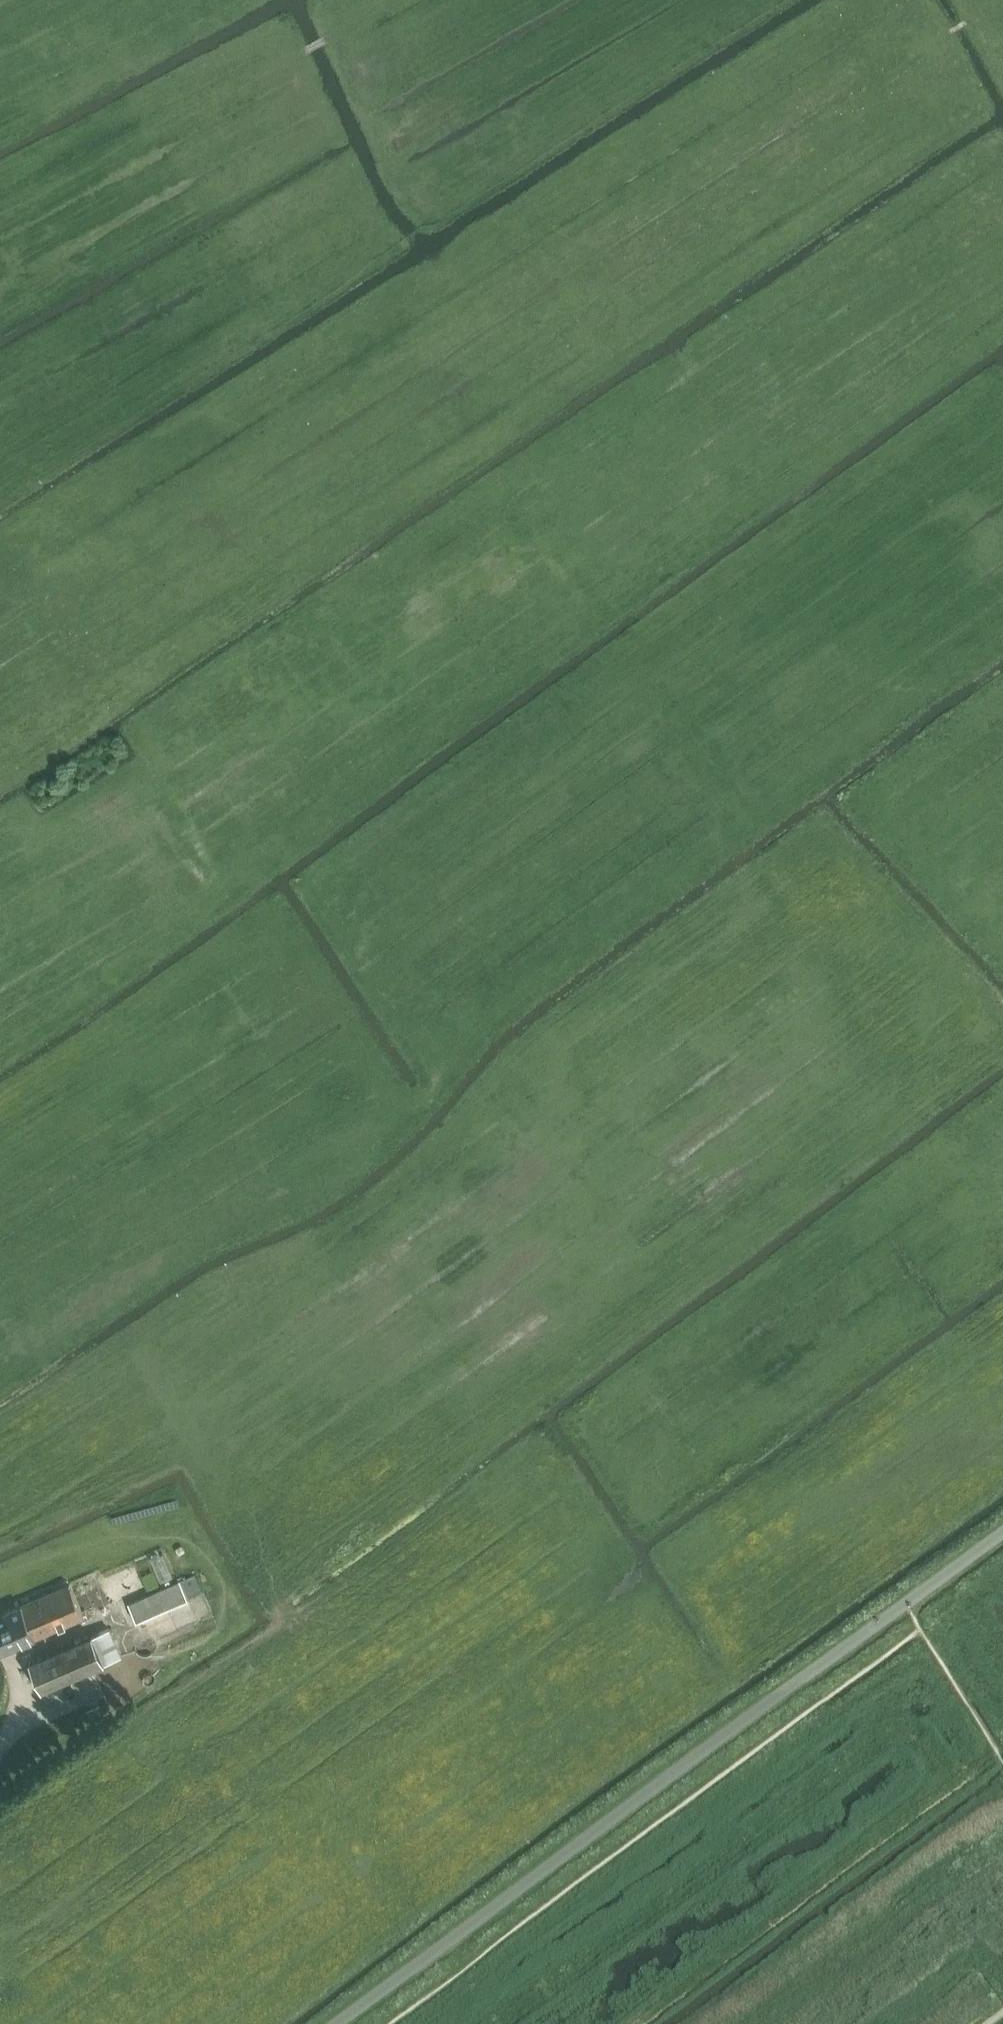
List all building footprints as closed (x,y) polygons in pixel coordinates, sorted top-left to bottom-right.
[(128,1603),(136,1622),(203,1592),(195,1574),(128,1603)] [(84,1616),(70,1583),(0,1613),(0,1650),(1,1652),(36,1637),(84,1616)] [(29,1662),(42,1690),(122,1655),(109,1628),(29,1662)]
